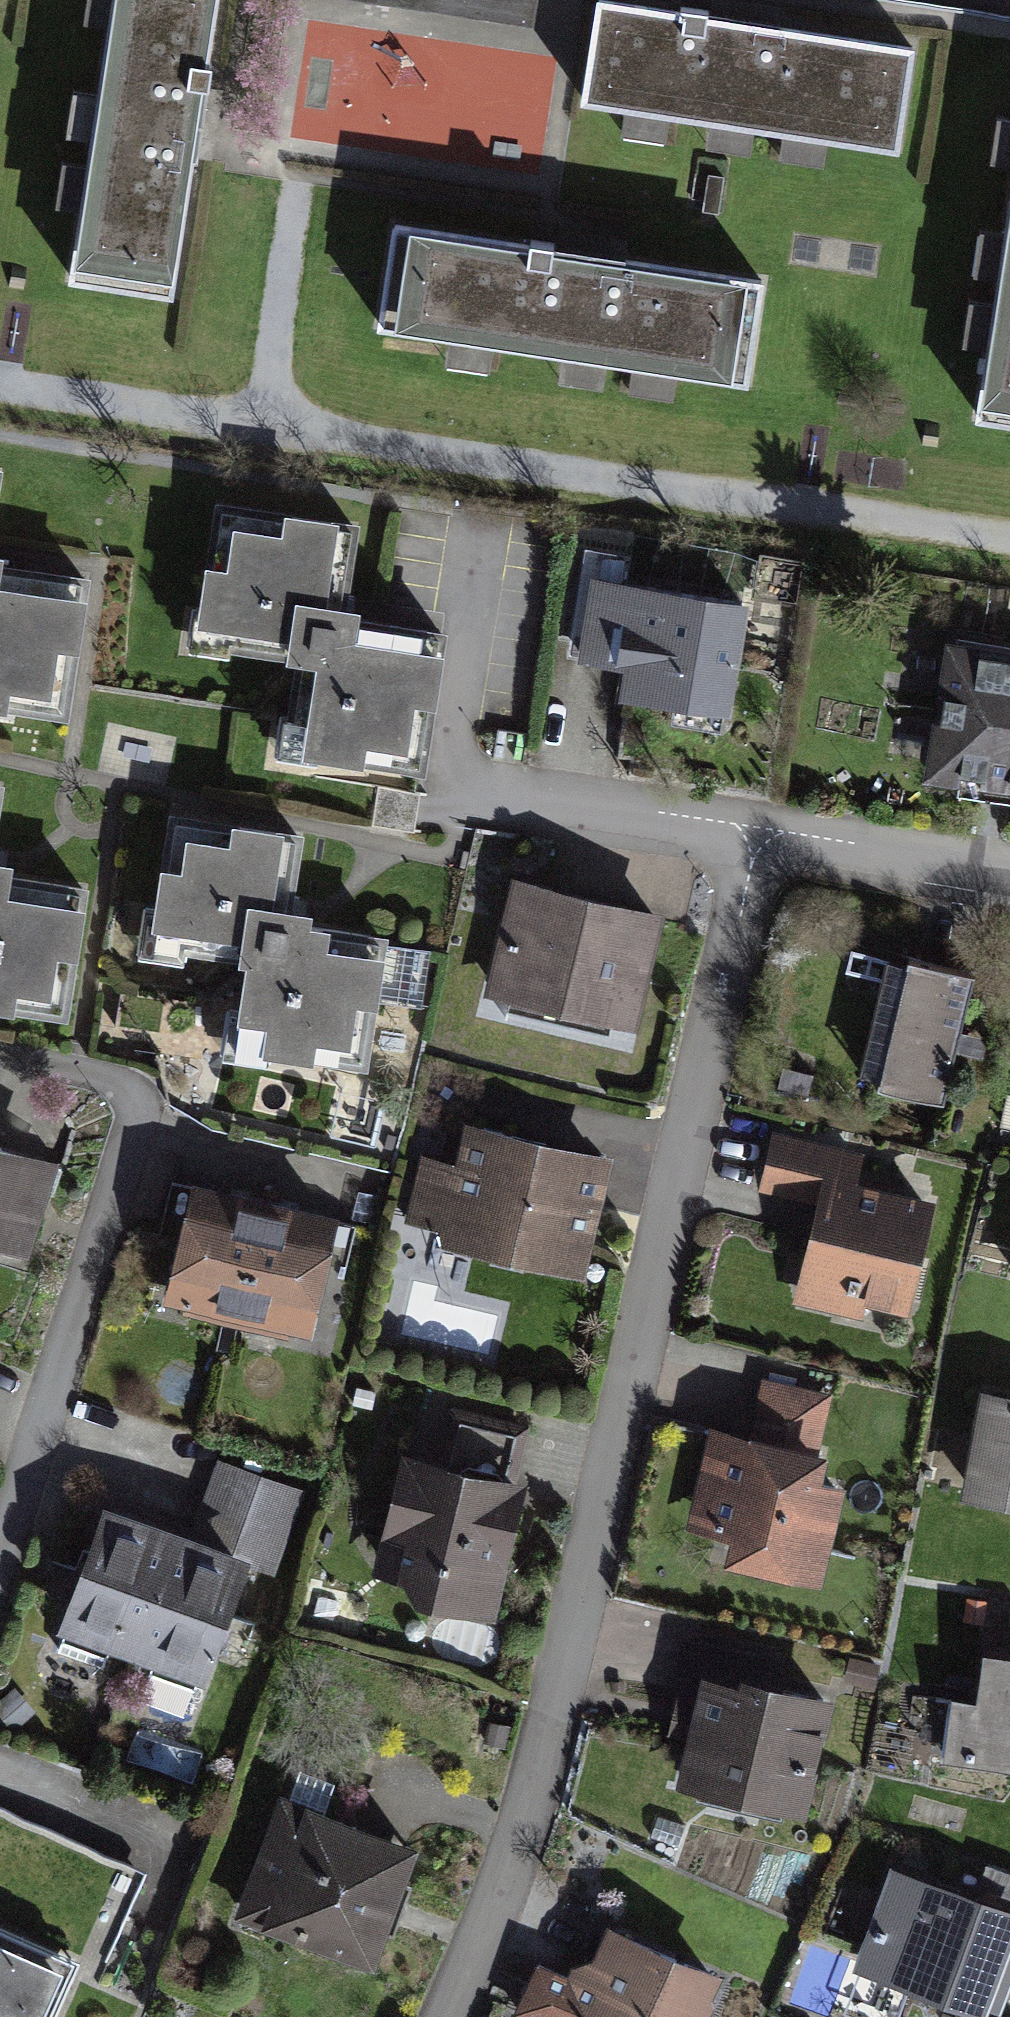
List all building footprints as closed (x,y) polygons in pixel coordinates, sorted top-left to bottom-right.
[(66,280),(173,296),(219,0),(109,0),(66,280)] [(531,26),(535,0),(365,0),(531,26)] [(583,98),(894,145),(910,38),(694,6),(658,0),(598,0),(583,98)] [(991,81),(982,143),(1007,147),(1009,129),(1009,83),(991,81)] [(718,202),(724,161),(694,157),(688,198),(718,202)] [(972,415),(1009,421),(1009,165),(972,415)] [(399,217),(382,324),(751,380),(768,273),(399,217)] [(361,528),(218,506),(195,650),(298,662),(283,761),(421,779),(429,719),(442,636),(345,624),(361,528)] [(66,713),(87,564),(0,552),(0,704),(66,713)] [(732,712),(749,596),(590,573),(578,655),(622,662),(617,696),(732,712)] [(948,640),(926,781),(1009,794),(1009,649),(948,640)] [(303,830),(158,810),(138,951),(243,965),(230,1060),(370,1079),(390,930),(291,916),(303,830)] [(67,1025),(88,876),(0,864),(0,1016),(67,1025)] [(634,1025),(660,908),(514,875),(488,991),(634,1025)] [(938,1097),(967,968),(852,942),(842,987),(872,994),(853,1078),(938,1097)] [(342,1088),(333,1128),(373,1137),(382,1096),(342,1088)] [(583,1271),(611,1149),(465,1116),(456,1156),(421,1148),(406,1211),(441,1219),(437,1238),(583,1271)] [(906,1311),(933,1192),(863,1176),(868,1152),(775,1130),(763,1183),(819,1195),(795,1299),(867,1316),(870,1303),(906,1311)] [(21,1255),(53,1153),(0,1136),(0,1248),(21,1255)] [(186,1177),(159,1301),(236,1317),(263,1194),(186,1177)] [(263,1194),(236,1317),(313,1334),(340,1210),(263,1194)] [(833,1389),(764,1373),(751,1430),(820,1446),(833,1389)] [(980,1394),(962,1502),(1009,1511),(1009,1399),(980,1394)] [(827,1456),(711,1429),(690,1522),(723,1529),(716,1561),(818,1585),(840,1487),(821,1482),(827,1456)] [(494,1607),(522,1478),(399,1451),(382,1528),(405,1533),(394,1586),(494,1607)] [(99,1502),(57,1622),(131,1648),(173,1528),(99,1502)] [(173,1528),(131,1648),(205,1674),(247,1555),(173,1528)] [(805,1815),(830,1696),(720,1672),(727,1640),(691,1633),(670,1731),(687,1735),(676,1787),(805,1815)] [(1009,1765),(1009,1650),(981,1646),(973,1697),(952,1694),(943,1755),(1009,1765)] [(416,1843),(281,1792),(238,1906),(373,1957),(416,1843)] [(1009,1948),(1009,1915),(889,1872),(853,1974),(974,2016),(985,2016),(1003,1969),(1009,1948)] [(0,1937),(0,2016),(54,2016),(74,1970),(0,1937)] [(717,1988),(602,1940),(581,1989),(534,1969),(514,2016),(705,2016),(717,1988)]
